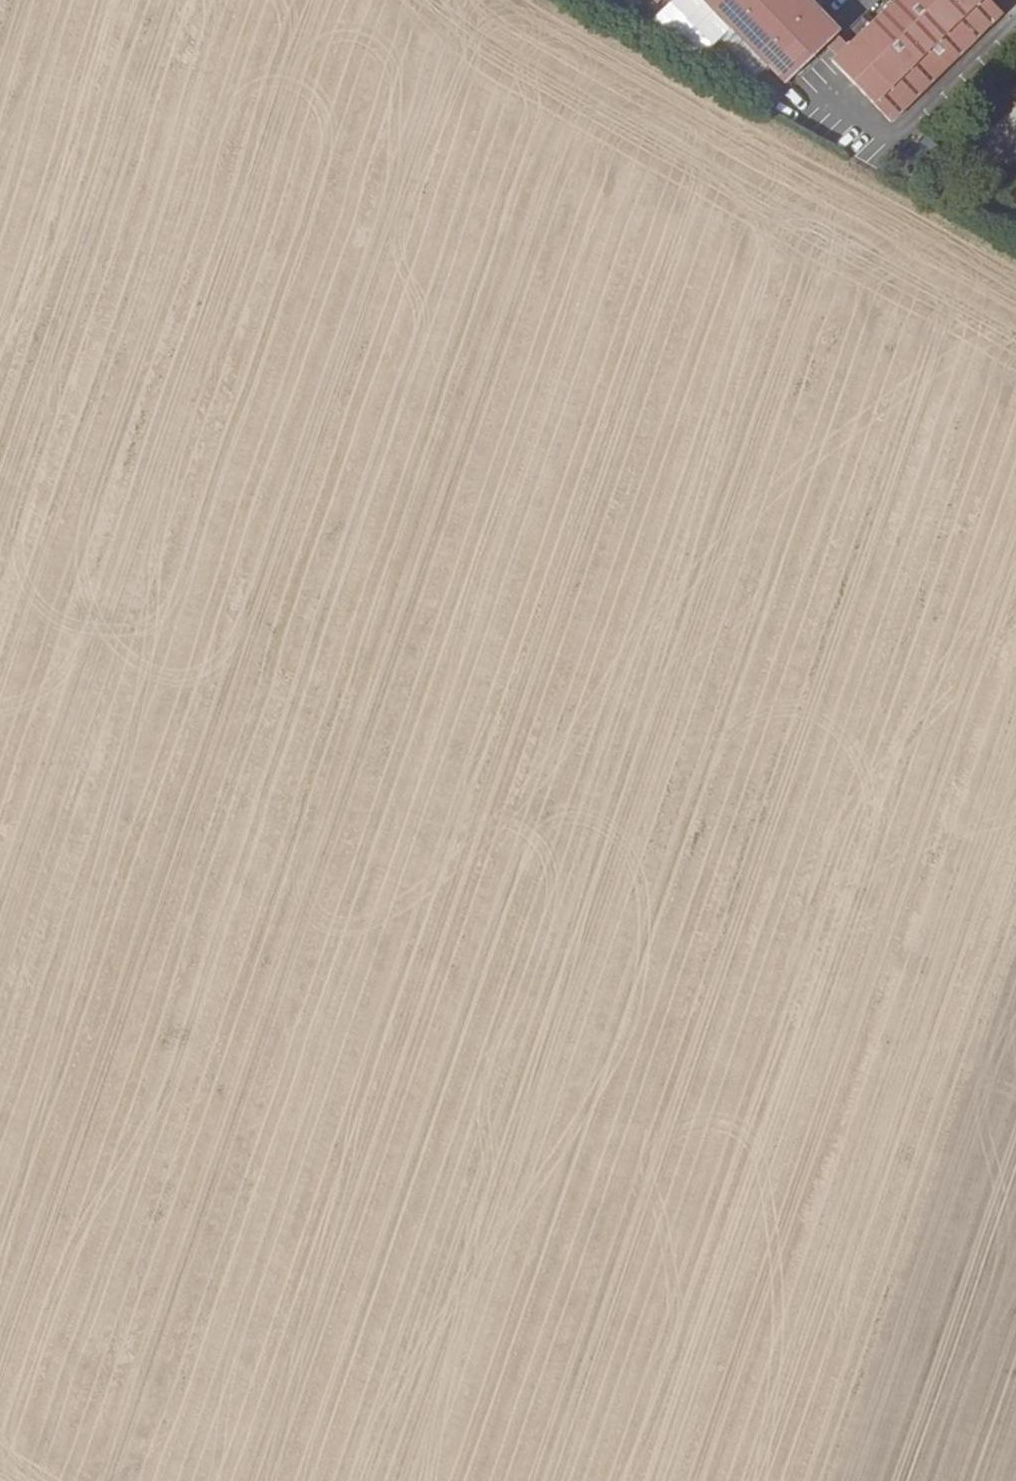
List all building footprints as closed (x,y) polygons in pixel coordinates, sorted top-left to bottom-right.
[(792,82),(851,29),(823,0),(714,0),(792,82)] [(843,58),(900,121),(1014,17),(999,0),(908,0),(879,27),(843,58)] [(1007,84),(1015,94),(1015,77),(1007,84)]
